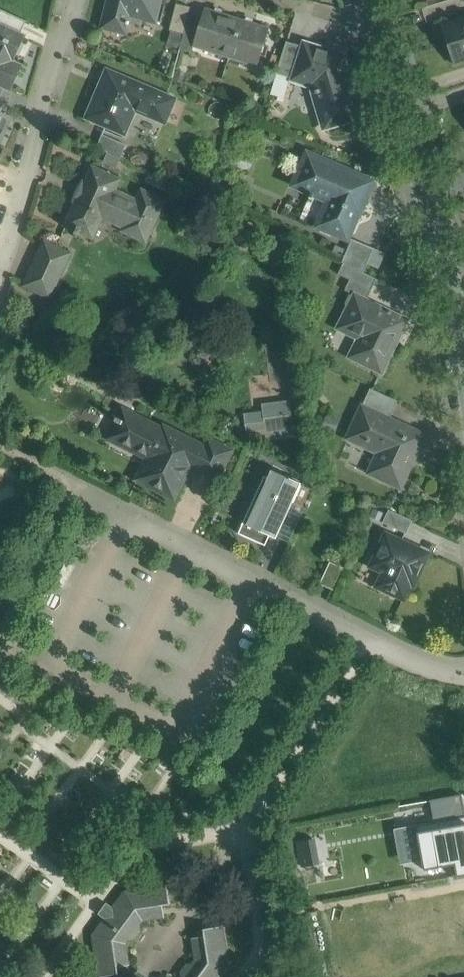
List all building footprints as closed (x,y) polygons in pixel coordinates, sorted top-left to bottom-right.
[(102,28),(104,28),(106,23),(126,28),(129,16),(155,22),(160,0),(109,0),(102,28)] [(190,7),(177,4),(170,31),(184,35),(186,23),(190,7)] [(269,28),(205,8),(199,28),(193,46),(257,66),(269,28)] [(0,9),(0,24),(21,33),(27,21),(0,9)] [(442,25),(448,45),(463,40),(463,18),(442,25)] [(199,28),(186,23),(184,35),(180,49),(191,53),(193,46),(199,28)] [(0,24),(0,86),(5,88),(10,90),(22,65),(13,61),(25,35),(21,33),(0,24)] [(448,45),(454,64),(463,61),(463,40),(448,45)] [(316,80),(342,55),(305,44),(295,79),(296,79),(298,75),(316,80)] [(342,55),(316,80),(319,90),(313,92),(314,95),(315,94),(325,128),(359,118),(342,55)] [(172,98),(107,70),(86,118),(125,134),(136,107),(163,119),(172,98)] [(126,145),(102,135),(97,147),(120,158),(126,145)] [(373,182),(308,154),(294,186),(330,201),(319,226),(347,238),(358,213),(359,213),(373,182)] [(136,201),(114,190),(119,180),(92,168),(66,224),(77,229),(74,234),(77,236),(80,230),(93,236),(101,216),(124,227),(123,230),(145,240),(163,200),(141,190),(136,201)] [(374,248),(352,239),(342,262),(344,263),(364,273),(374,248)] [(69,254),(45,243),(26,285),(49,296),(69,254)] [(364,273),(344,263),(338,274),(350,280),(345,291),(354,295),(355,294),(367,300),(377,279),(364,273)] [(367,300),(355,294),(354,295),(353,296),(350,295),(345,303),(349,305),(341,322),(366,334),(354,359),(382,373),(408,320),(367,300)] [(281,340),(267,340),(269,378),(283,377),(281,340)] [(398,401),(371,388),(362,406),(390,419),(398,401)] [(290,400),(262,404),(263,411),(244,413),(248,443),(295,437),(290,400)] [(390,419),(362,406),(360,412),(358,411),(355,418),(357,419),(348,438),(379,452),(370,473),(401,487),(425,435),(390,419)] [(205,448),(164,427),(163,430),(124,411),(120,419),(115,416),(114,420),(129,428),(123,440),(151,454),(138,479),(174,497),(191,464),(195,466),(204,449),(206,450),(210,441),(209,441),(205,448)] [(210,441),(206,450),(204,449),(195,466),(217,477),(230,451),(210,441)] [(264,475),(238,533),(266,546),(270,535),(276,538),(277,537),(293,502),(301,483),(272,470),(268,477),(264,475)] [(293,502),(277,537),(289,542),(305,508),(293,502)] [(413,520),(389,510),(383,522),(407,533),(413,520)] [(428,554),(387,535),(373,565),(389,573),(382,588),(404,598),(411,583),(413,584),(428,554)] [(431,799),(435,821),(463,816),(463,806),(462,794),(431,799)] [(417,824),(425,868),(455,863),(458,875),(463,874),(463,816),(435,821),(417,824)] [(135,974),(136,973),(135,972),(134,974),(128,970),(128,965),(130,965),(126,943),(129,939),(135,938),(141,930),(140,924),(143,920),(164,917),(162,905),(169,904),(167,884),(125,891),(93,935),(99,976),(101,976),(139,976),(135,974)] [(229,967),(223,926),(204,929),(205,936),(192,938),(196,959),(193,963),(187,964),(181,972),(182,976),(222,976),(229,967)]
